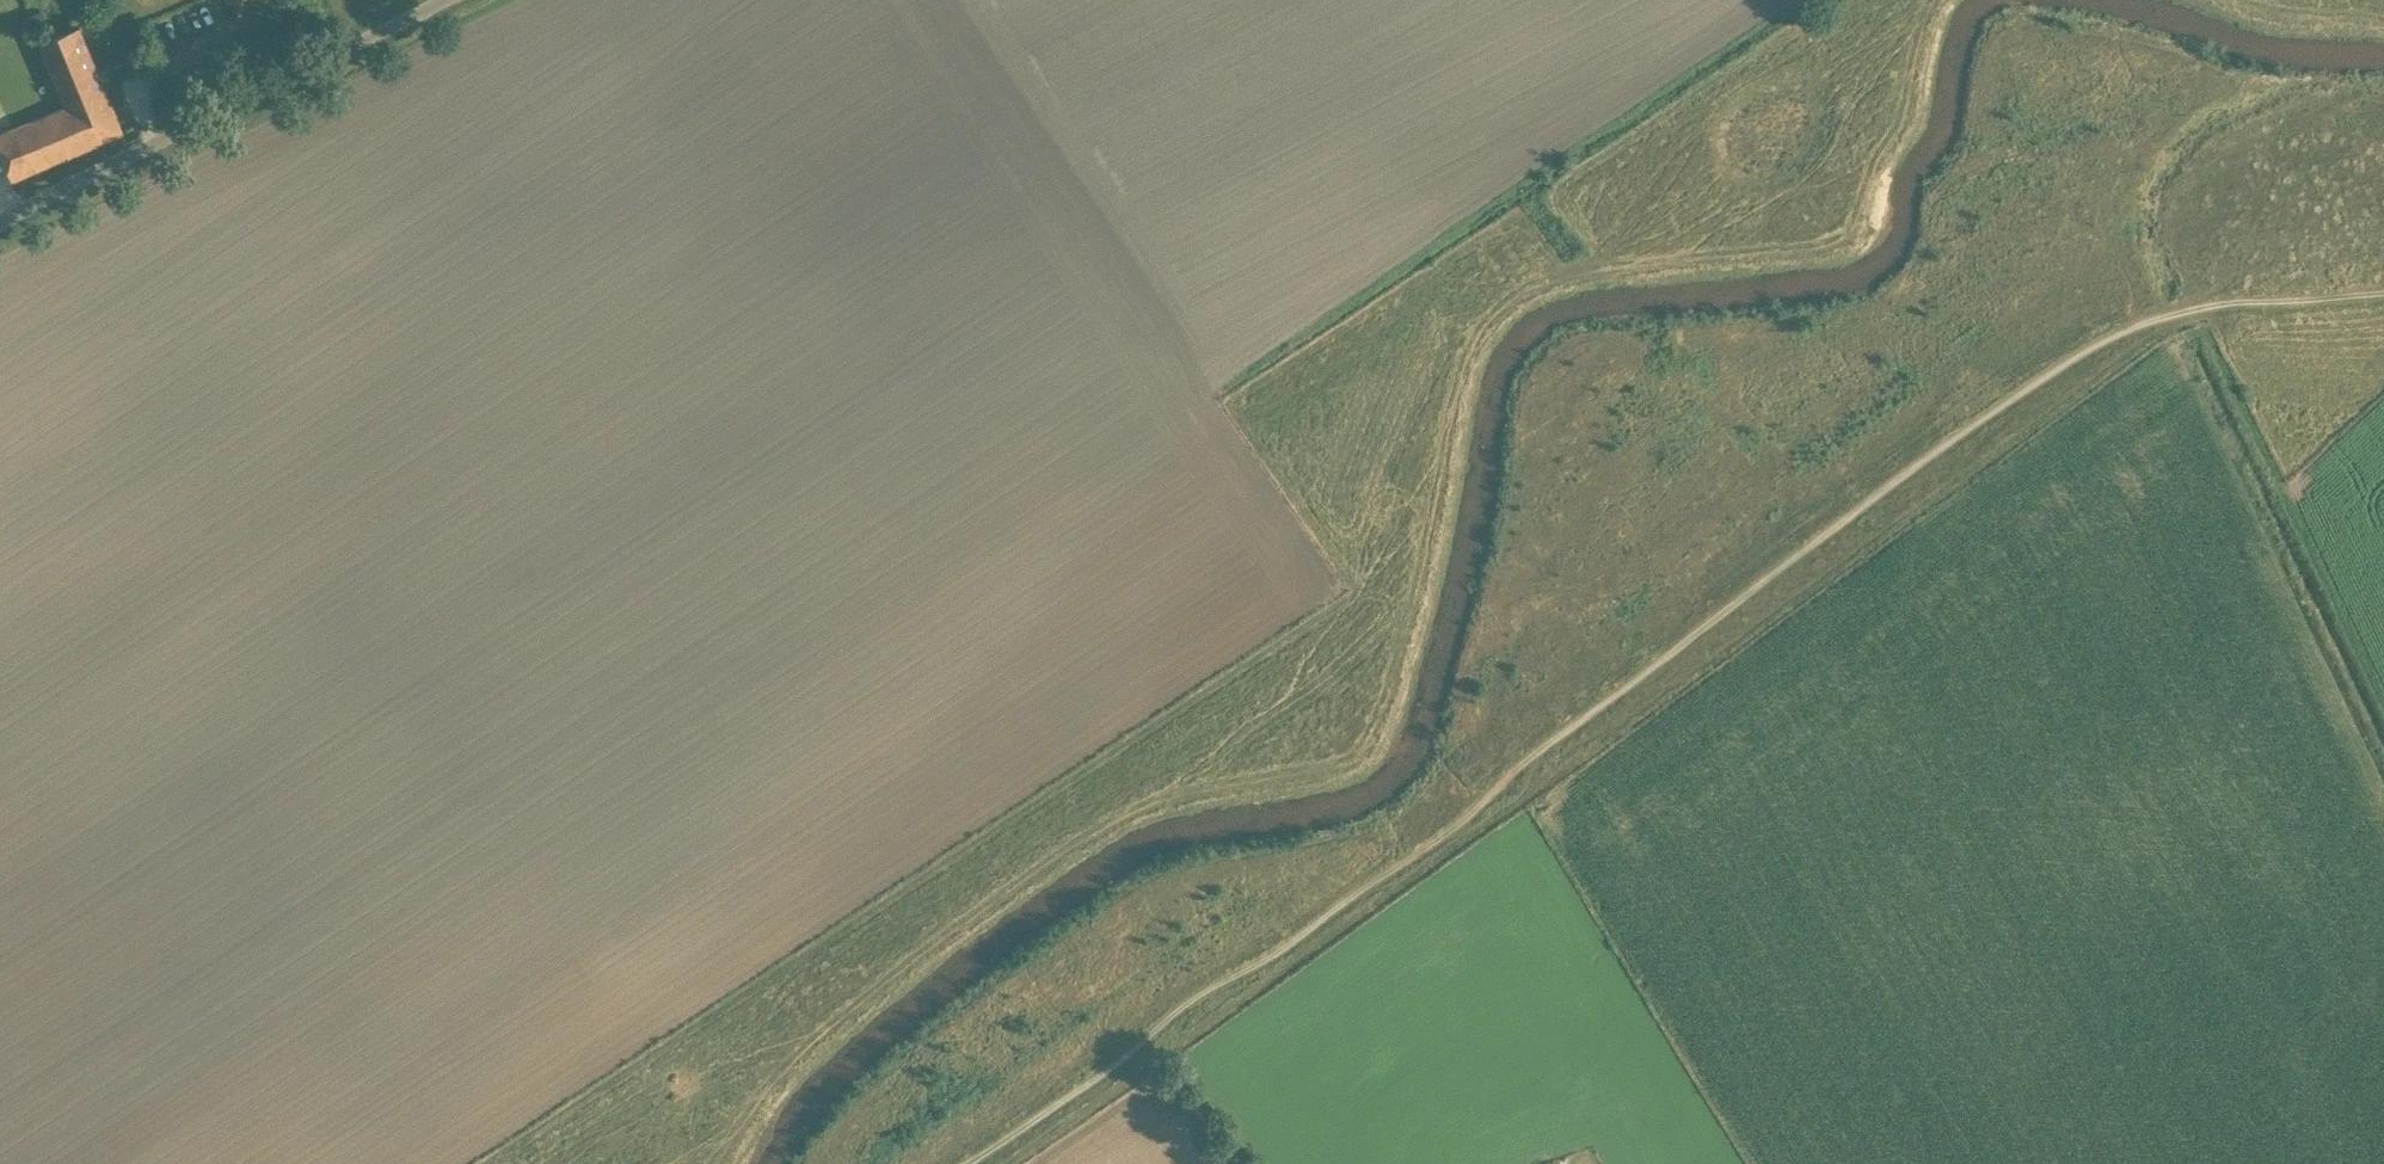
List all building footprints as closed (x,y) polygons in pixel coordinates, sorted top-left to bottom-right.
[(12,178),(15,177),(124,131),(105,85),(103,86),(78,28),(81,26),(80,25),(41,41),(66,103),(0,130),(0,145),(12,178)]
